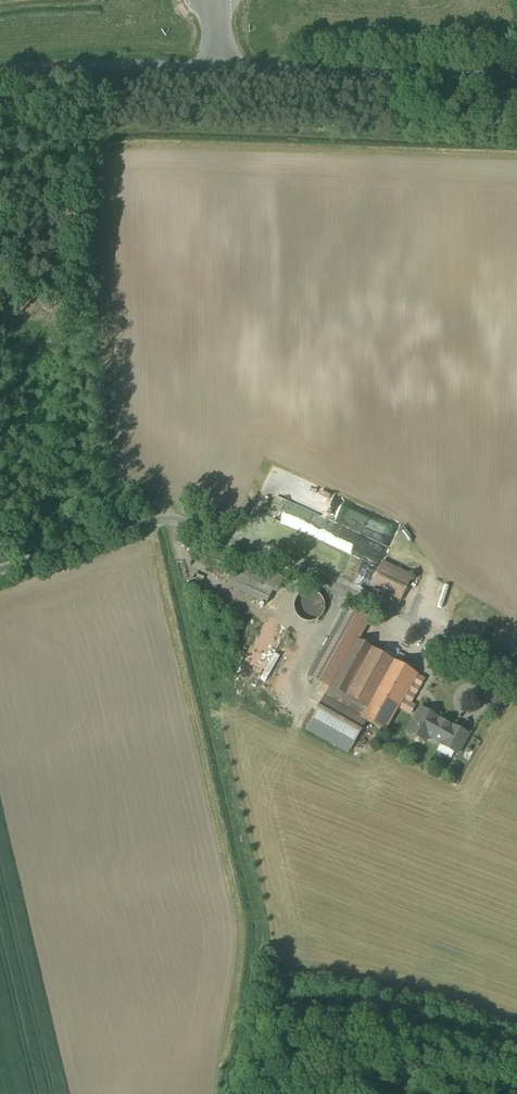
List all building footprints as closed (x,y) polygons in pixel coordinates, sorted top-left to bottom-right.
[(385,532),(390,517),(381,513),(375,528),(385,532)] [(286,577),(244,558),(230,588),(266,605),(273,591),(278,594),(286,577)] [(413,575),(382,561),(369,589),(400,603),(413,575)] [(320,596),(316,593),(311,592),(305,592),(301,594),(297,598),(294,603),(294,609),(296,614),(299,617),(303,620),(309,621),(314,620),(317,619),(321,615),(323,610),(324,606),(323,601),(320,596)] [(372,618),(347,604),(307,677),(328,688),(304,731),(349,756),(367,723),(385,733),(399,709),(413,717),(419,707),(412,703),(426,678),(359,641),(372,618)] [(257,643),(264,648),(269,640),(262,636),(257,643)] [(503,705),(511,694),(504,690),(497,701),(503,705)] [(439,744),(451,725),(437,717),(438,716),(419,706),(419,707),(413,717),(406,731),(426,743),(429,738),(439,744)] [(452,724),(451,725),(439,744),(438,745),(458,756),(470,734),(452,724)]
